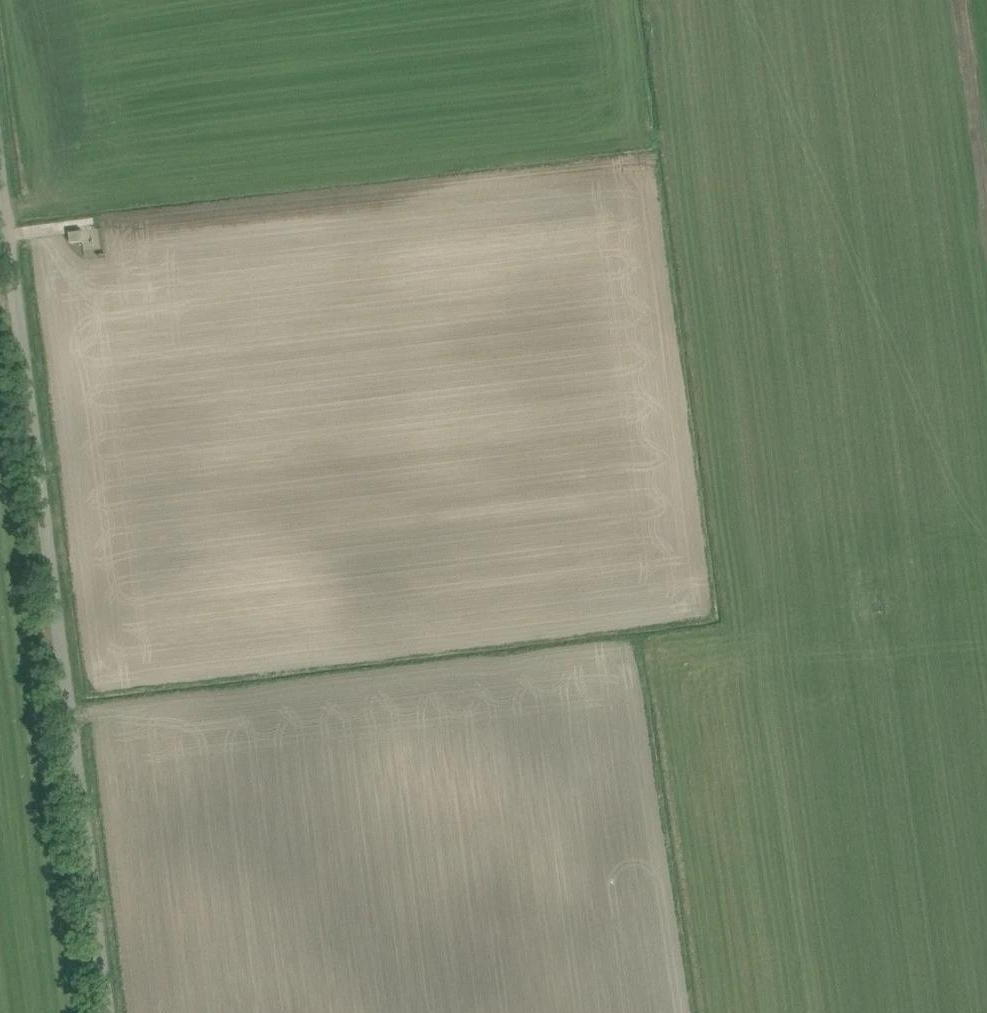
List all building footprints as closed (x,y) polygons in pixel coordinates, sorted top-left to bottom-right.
[(81,231),(68,232),(70,242),(82,241),(81,231)]
